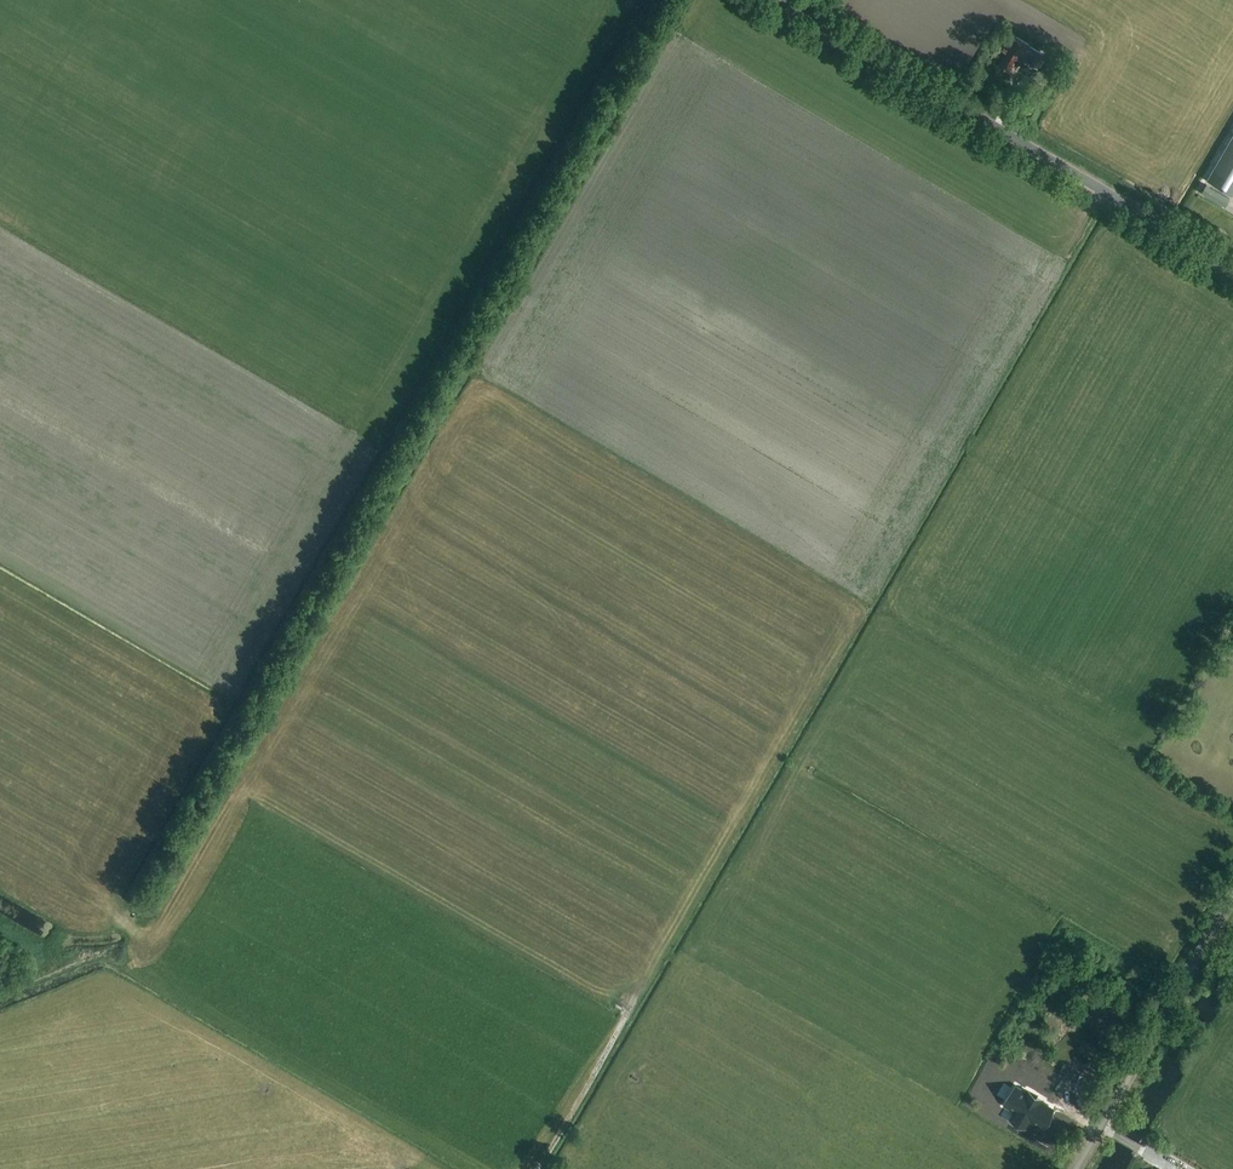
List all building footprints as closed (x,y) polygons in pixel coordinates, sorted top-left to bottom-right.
[(1002,50),(1007,53),(1008,54),(1000,66),(1009,71),(1010,69),(1013,71),(1025,51),(1033,56),(1028,64),(1038,70),(1046,56),(1011,35),(1002,50)] [(1050,77),(1039,71),(1035,79),(1045,85),(1050,77)] [(1207,180),(1232,195),(1232,194),(1232,136),(1207,180)] [(1017,1088),(1007,1105),(1017,1110),(1012,1118),(1025,1126),(1030,1118),(1043,1126),(1048,1118),(1047,1117),(1045,1116),(1049,1109),(1050,1108),(1040,1102),(1041,1100),(1028,1092),(1027,1094),(1017,1088)]
